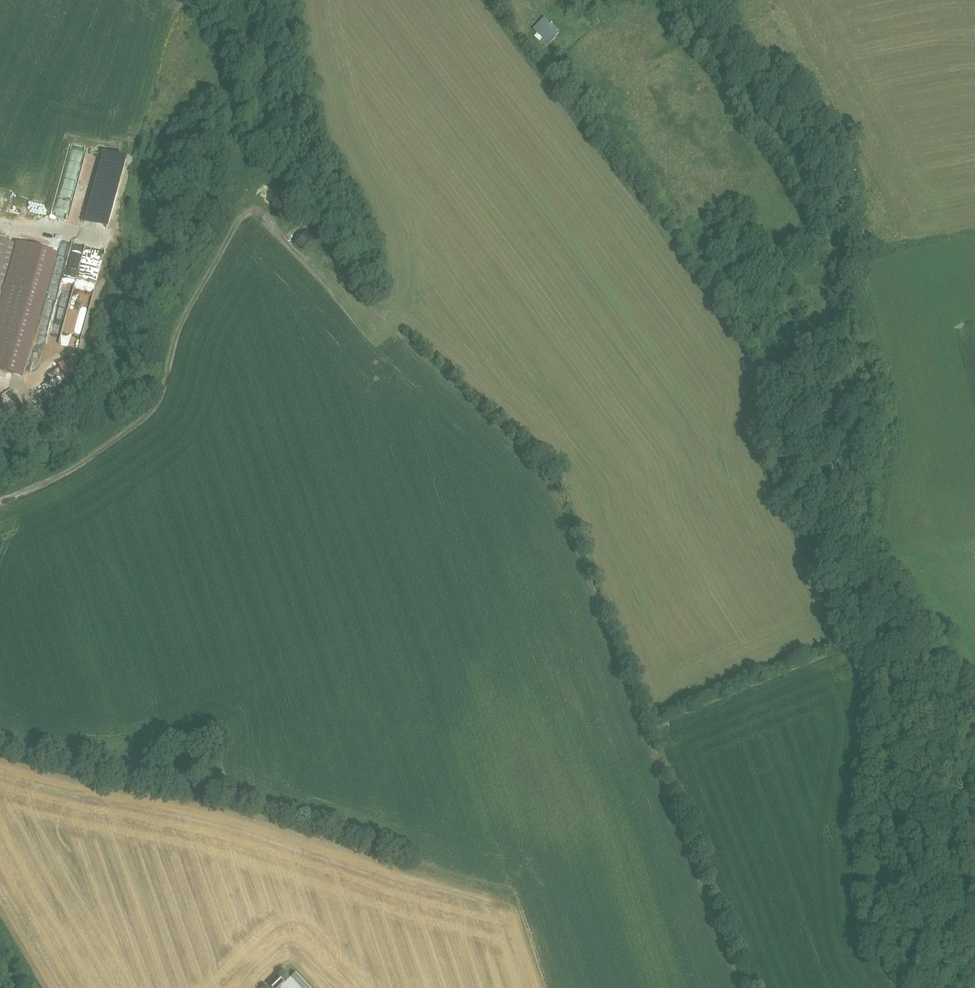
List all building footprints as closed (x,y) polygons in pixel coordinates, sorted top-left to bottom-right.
[(533,29),(549,44),(561,31),(544,17),(533,29)] [(127,160),(103,153),(84,223),(107,230),(127,160)] [(0,241),(0,295),(4,296),(18,246),(0,241)] [(4,296),(0,311),(0,371),(22,377),(56,257),(18,246),(4,296)] [(68,379),(78,371),(69,360),(60,368),(68,379)] [(295,974),(285,984),(282,981),(275,987),(309,987),(295,974)]
